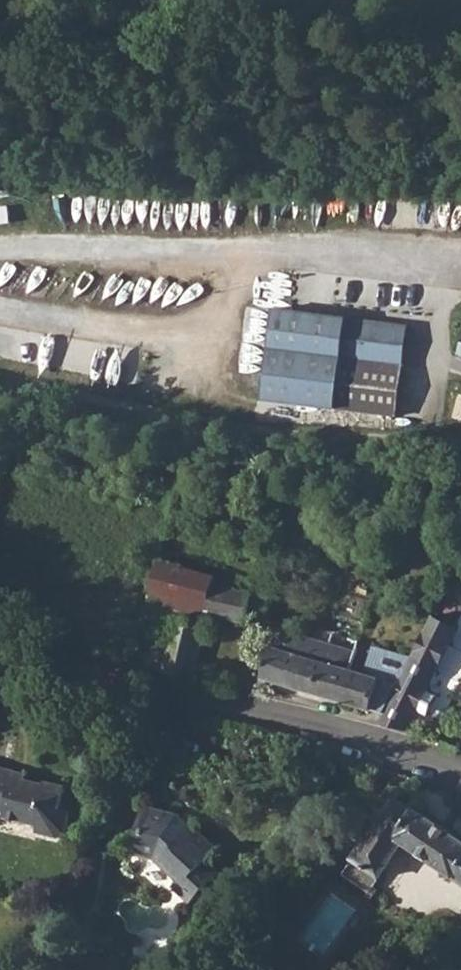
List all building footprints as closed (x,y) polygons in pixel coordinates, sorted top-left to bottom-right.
[(0,211),(0,226),(9,225),(7,210),(0,211)] [(270,314),(257,403),(392,423),(405,334),(270,314)] [(216,584),(207,614),(245,624),(249,608),(267,612),(270,595),(254,591),(252,594),(216,584)] [(384,714),(378,725),(408,733),(414,720),(419,718),(426,721),(437,700),(430,697),(428,690),(456,633),(431,621),(411,658),(384,714)] [(308,627),(301,653),(313,657),(320,631),(308,627)] [(301,653),(291,688),(343,702),(353,671),(348,669),(352,654),(348,651),(351,640),(320,631),(313,657),(301,653)] [(264,679),(291,688),(301,653),(273,646),(264,679)] [(353,671),(343,702),(384,714),(411,658),(373,647),(364,673),(353,671)] [(332,758),(318,751),(315,765),(316,766),(316,768),(318,768),(320,768),(321,768),(323,767),(326,768),(332,758)] [(4,807),(3,815),(37,823),(36,829),(57,834),(64,829),(69,808),(59,805),(64,781),(44,776),(42,780),(25,775),(26,767),(0,761),(0,806),(4,807)] [(353,858),(380,876),(404,841),(460,879),(460,837),(417,807),(415,808),(396,795),(353,858)] [(144,800),(132,849),(152,855),(175,877),(171,882),(190,899),(217,868),(207,856),(217,844),(193,820),(191,822),(178,809),(144,800)]
